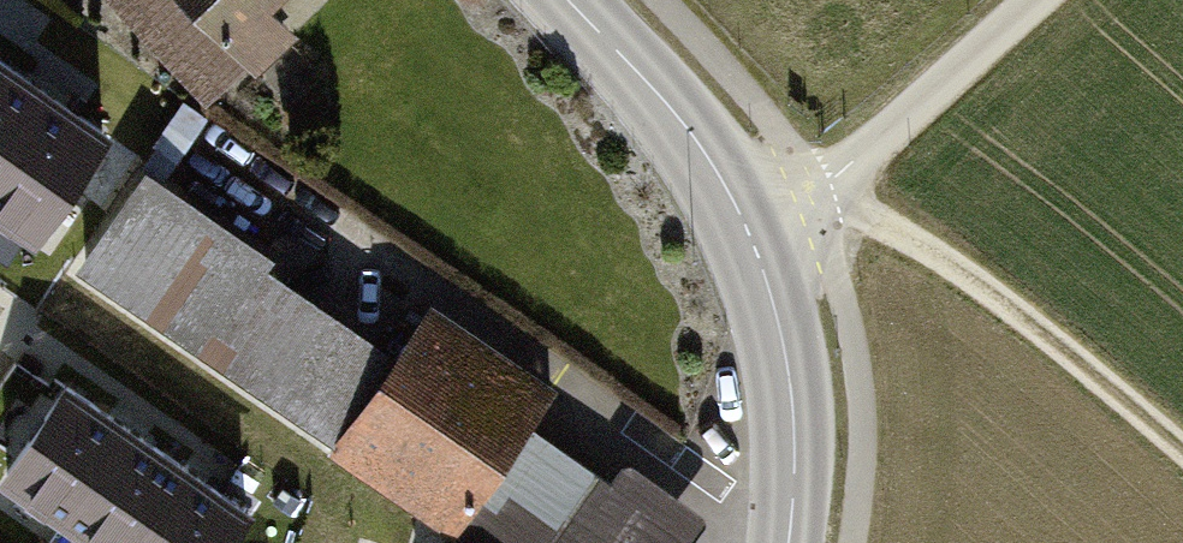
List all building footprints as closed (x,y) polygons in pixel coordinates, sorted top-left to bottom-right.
[(216,107),(339,0),(117,0),(216,107)] [(43,241),(120,135),(0,49),(0,210),(43,241)] [(422,341),(162,172),(90,282),(349,451),(422,341)] [(444,308),(422,341),(349,451),(340,465),(468,542),(707,542),(720,521),(642,459),(629,484),(553,434),(575,399),(444,308)] [(8,318),(0,312),(0,330),(8,318)] [(0,464),(0,479),(89,542),(224,542),(259,496),(74,363),(0,464)]
